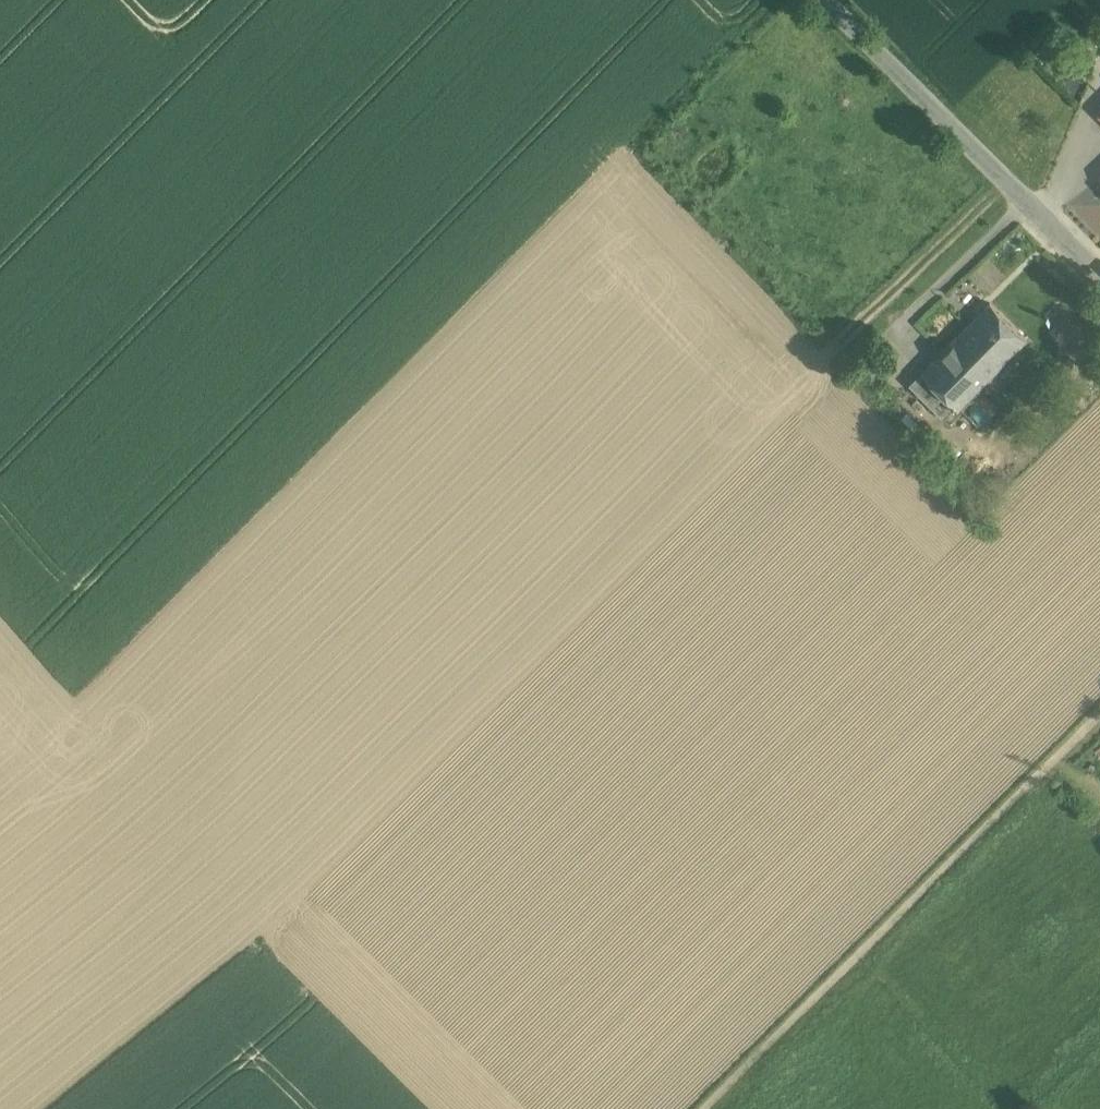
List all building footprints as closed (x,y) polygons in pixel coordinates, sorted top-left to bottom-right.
[(1027,340),(991,304),(965,331),(1001,366),(1027,340)] [(965,331),(938,358),(974,394),(978,390),(978,389),(1001,366),(965,331)] [(974,394),(938,358),(923,373),(959,409),(974,394)]
